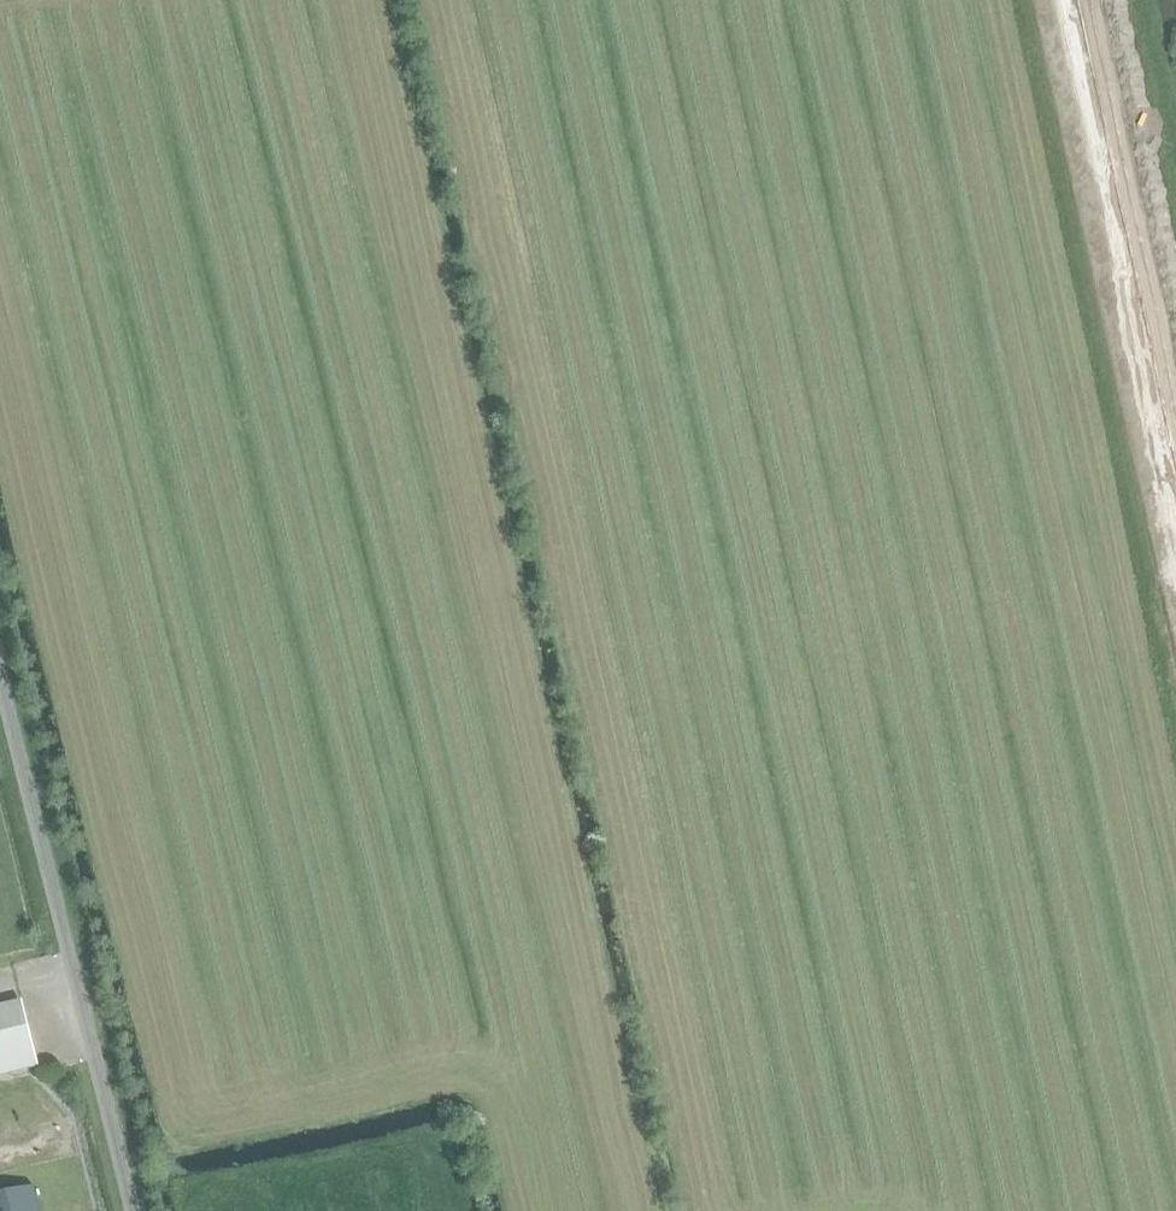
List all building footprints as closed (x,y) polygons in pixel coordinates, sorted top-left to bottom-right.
[(37,1062),(24,1006),(0,1012),(0,1071),(37,1062)] [(0,1198),(0,1210),(40,1210),(34,1187),(32,1187),(32,1190),(0,1198)]
